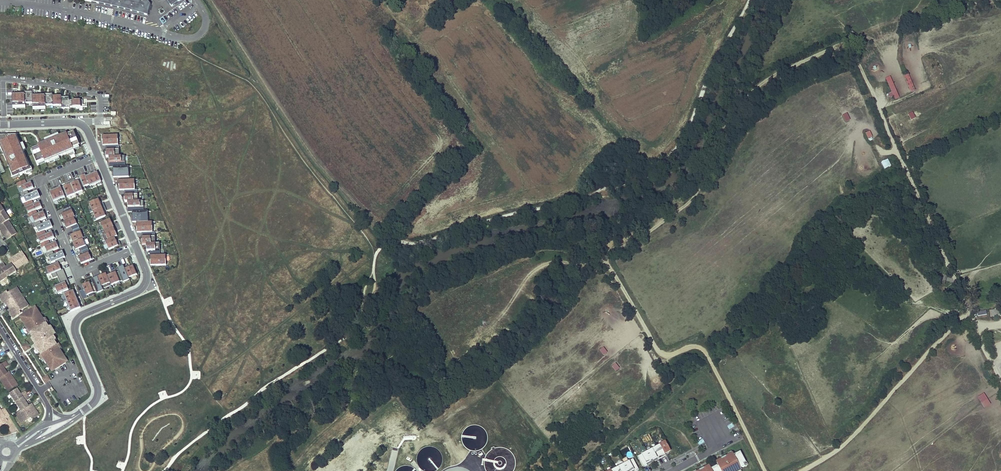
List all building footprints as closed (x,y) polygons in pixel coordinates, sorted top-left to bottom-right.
[(98,3),(117,8),(148,16),(151,5),(147,0),(99,0),(98,3)] [(911,93),(915,91),(908,72),(903,74),(911,93)] [(886,78),(891,92),(890,93),(893,100),(900,98),(891,76),(886,78)] [(15,93),(14,89),(13,89),(13,93),(12,93),(13,107),(25,106),(25,104),(25,93),(15,93)] [(32,92),(25,93),(25,104),(33,104),(33,108),(46,107),(45,106),(45,95),(45,94),(36,94),(35,90),(33,90),(33,94),(32,92)] [(53,94),(45,95),(45,106),(53,105),(53,96),(53,94)] [(62,96),(53,96),(53,105),(53,106),(62,106),(62,98),(62,96)] [(69,98),(62,98),(62,106),(62,109),(70,108),(70,107),(69,101),(69,98)] [(847,113),(842,115),(846,122),(850,120),(847,113)] [(80,145),(74,131),(67,134),(68,136),(57,141),(56,140),(51,143),(51,144),(40,148),(40,149),(33,152),(37,163),(44,160),(45,163),(74,151),(73,148),(80,145)] [(869,141),(874,139),(870,131),(865,133),(869,141)] [(118,135),(103,136),(103,142),(110,141),(110,146),(112,146),(118,145),(118,135)] [(17,136),(10,136),(0,140),(0,145),(13,176),(18,174),(19,176),(26,173),(25,171),(31,168),(17,136)] [(106,151),(106,157),(109,157),(119,157),(119,145),(118,145),(112,146),(112,150),(106,151)] [(119,157),(109,157),(110,163),(117,163),(117,168),(125,167),(125,157),(119,157)] [(117,168),(113,168),(113,173),(121,173),(121,178),(129,178),(129,167),(125,167),(117,168)] [(102,182),(97,172),(86,177),(85,175),(79,178),(84,187),(90,185),(90,187),(102,182)] [(76,182),(75,179),(65,183),(66,187),(63,188),(67,198),(83,191),(79,181),(76,182)] [(135,180),(119,181),(119,186),(127,186),(127,191),(131,190),(135,190),(135,180)] [(33,188),(31,182),(26,184),(21,187),(23,193),(27,191),(33,188)] [(65,197),(61,187),(49,192),(54,202),(65,197)] [(125,195),(125,202),(128,202),(138,202),(138,190),(135,190),(131,190),(131,195),(125,195)] [(38,198),(35,192),(29,195),(24,197),(26,203),(31,201),(38,198)] [(855,192),(845,201),(848,205),(858,196),(855,192)] [(101,204),(99,199),(89,203),(93,212),(105,207),(103,203),(101,204)] [(42,208),(39,202),(33,205),(28,207),(30,213),(35,211),(42,208)] [(138,202),(128,202),(128,208),(135,208),(136,212),(144,212),(144,202),(138,202)] [(7,240),(11,237),(17,234),(11,225),(10,225),(7,221),(8,221),(10,220),(4,211),(0,205),(0,220),(2,224),(0,226),(4,231),(2,232),(7,240)] [(75,217),(70,206),(63,209),(65,213),(61,215),(64,221),(64,222),(74,218),(75,217)] [(97,220),(106,216),(104,211),(106,210),(105,207),(93,212),(97,220)] [(46,219),(43,212),(37,215),(32,217),(35,223),(40,221),(46,219)] [(136,212),(132,213),(133,218),(140,218),(140,223),(148,222),(148,212),(144,212),(136,212)] [(77,224),(74,218),(64,222),(64,221),(63,222),(67,229),(71,227),(77,224)] [(111,229),(107,220),(98,224),(102,233),(111,229)] [(140,223),(137,223),(137,229),(144,228),(144,233),(148,233),(153,233),(152,222),(148,222),(140,223)] [(50,228),(48,223),(41,225),(34,228),(36,234),(44,231),(50,228)] [(115,238),(111,229),(102,233),(105,242),(115,238)] [(84,239),(81,231),(74,234),(70,236),(73,243),(83,239),(84,239)] [(54,238),(52,232),(45,235),(38,238),(41,244),(48,241),(54,238)] [(155,244),(155,233),(153,233),(148,233),(148,237),(142,237),(142,245),(147,244),(155,244)] [(117,243),(115,238),(105,242),(109,250),(121,245),(119,242),(117,243)] [(86,246),(83,239),(73,243),(72,243),(75,250),(80,248),(86,246)] [(59,249),(56,242),(50,245),(45,247),(47,253),(52,251),(59,249)] [(160,256),(160,244),(155,244),(147,244),(147,252),(153,251),(153,256),(160,256)] [(63,259),(60,253),(54,255),(49,257),(51,263),(55,262),(63,259)] [(83,255),(78,257),(81,264),(92,260),(89,253),(83,255)] [(8,277),(16,271),(15,270),(24,264),(23,263),(27,261),(23,254),(18,257),(16,255),(9,260),(11,265),(6,268),(3,263),(0,265),(0,282),(8,277)] [(153,256),(150,256),(150,262),(158,261),(158,266),(166,266),(166,255),(160,256),(153,256)] [(64,262),(63,259),(55,262),(56,264),(46,268),(49,276),(51,275),(53,279),(57,277),(61,284),(55,287),(58,294),(68,290),(66,286),(69,285),(63,270),(59,271),(57,265),(64,262)] [(137,275),(133,266),(128,268),(127,264),(123,266),(128,278),(137,275)] [(128,278),(123,266),(119,268),(121,271),(116,273),(120,282),(128,278)] [(116,273),(115,270),(111,271),(112,274),(107,276),(111,286),(120,282),(116,273)] [(111,286),(107,276),(106,273),(101,275),(102,278),(98,279),(102,289),(111,286)] [(102,289),(98,279),(94,281),(95,282),(90,284),(94,293),(102,289)] [(90,284),(89,282),(82,285),(83,289),(79,291),(82,299),(87,297),(87,296),(94,293),(90,284)] [(17,288),(11,293),(13,296),(10,298),(8,294),(7,293),(0,297),(0,298),(4,304),(6,303),(10,310),(9,311),(13,318),(20,314),(19,312),(17,309),(20,307),(22,310),(28,306),(17,288)] [(76,297),(73,291),(63,295),(66,301),(76,297)] [(78,302),(76,297),(66,301),(68,306),(78,302)] [(80,308),(78,302),(68,306),(71,312),(80,308)] [(63,356),(51,338),(50,339),(47,335),(51,333),(39,314),(38,315),(34,308),(22,316),(26,323),(24,324),(35,341),(36,341),(36,342),(37,342),(38,342),(39,342),(40,344),(38,346),(36,347),(48,366),(50,365),(54,371),(66,363),(62,357),(63,356)] [(989,310),(990,317),(998,316),(997,309),(989,310)] [(3,369),(7,366),(5,362),(0,366),(0,381),(4,388),(5,387),(8,391),(15,387),(11,381),(13,380),(8,372),(6,374),(3,369)] [(32,409),(29,405),(27,407),(24,402),(28,399),(24,392),(19,395),(16,390),(9,394),(20,411),(15,415),(21,424),(27,420),(25,417),(28,415),(30,418),(31,420),(38,415),(33,408),(32,409)] [(978,397),(984,408),(991,404),(984,393),(978,397)] [(3,424),(0,419),(3,417),(4,419),(5,419),(9,416),(4,408),(0,410),(0,426),(3,424)] [(665,454),(670,451),(665,442),(656,447),(662,458),(666,456),(665,454)] [(662,458),(656,447),(647,452),(652,461),(657,458),(658,460),(662,458)] [(652,461),(647,452),(638,456),(643,467),(647,465),(646,464),(652,461)] [(741,470),(741,468),(745,466),(744,464),(746,463),(740,452),(734,455),(733,453),(726,457),(726,456),(721,459),(722,459),(716,462),(718,465),(711,469),(709,466),(704,469),(704,468),(699,470),(700,470),(738,470),(741,470)] [(633,459),(624,464),(628,470),(632,470),(634,470),(635,470),(637,470),(639,470),(633,459)]
